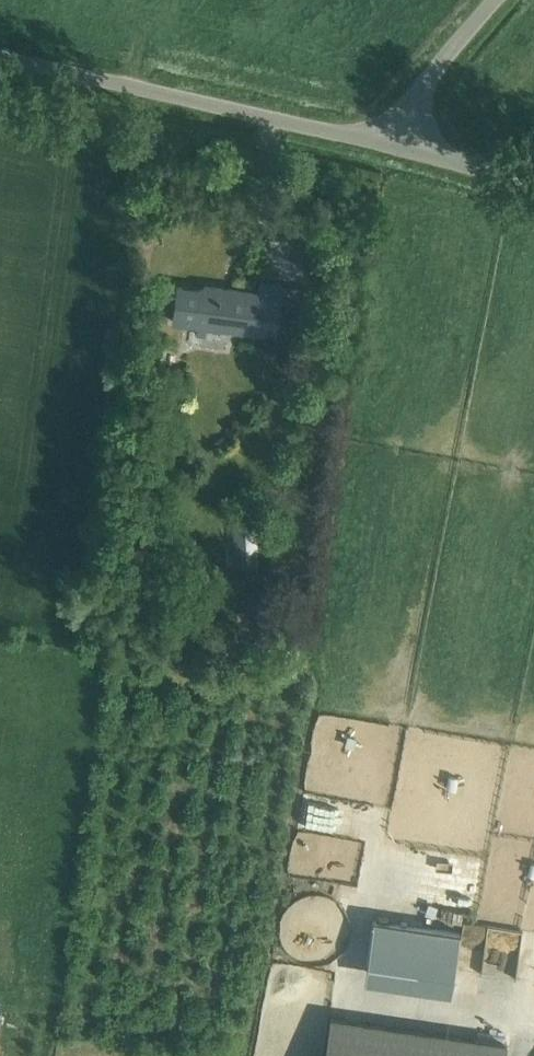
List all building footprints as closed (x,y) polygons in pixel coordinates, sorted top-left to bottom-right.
[(294,315),(298,287),(259,283),(258,294),(204,287),(198,332),(202,333),(204,323),(274,332),(276,313),(294,315)] [(257,519),(234,519),(235,563),(258,563),(257,519)] [(373,919),(366,962),(453,975),(459,932),(373,919)] [(325,1055),(504,1055),(505,1043),(331,1018),(325,1055)]
